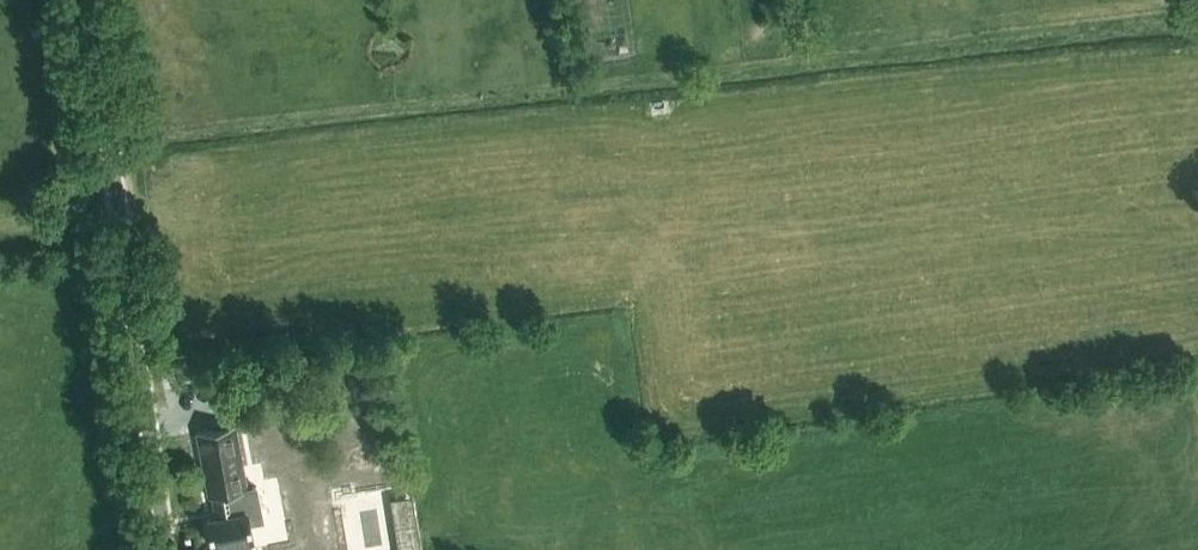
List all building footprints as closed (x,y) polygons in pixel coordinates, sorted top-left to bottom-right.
[(235,424),(196,432),(208,496),(212,496),(216,517),(206,519),(211,546),(214,545),(215,549),(236,549),(250,547),(248,539),(251,538),(248,523),(262,521),(256,486),(246,488),(235,424)] [(356,439),(354,428),(343,430),(345,440),(356,439)] [(416,520),(394,524),(398,549),(421,549),(416,520)]
